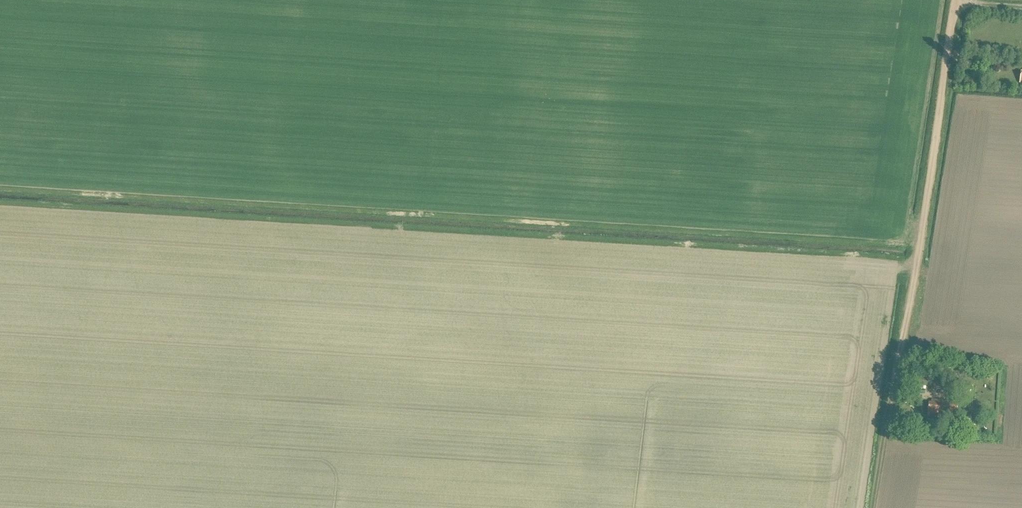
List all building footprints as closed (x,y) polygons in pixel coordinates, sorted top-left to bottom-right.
[(914,386),(929,388),(930,378),(915,376),(914,386)] [(950,398),(949,402),(932,401),(931,405),(928,404),(927,418),(949,419),(957,419),(958,399),(950,398)]
